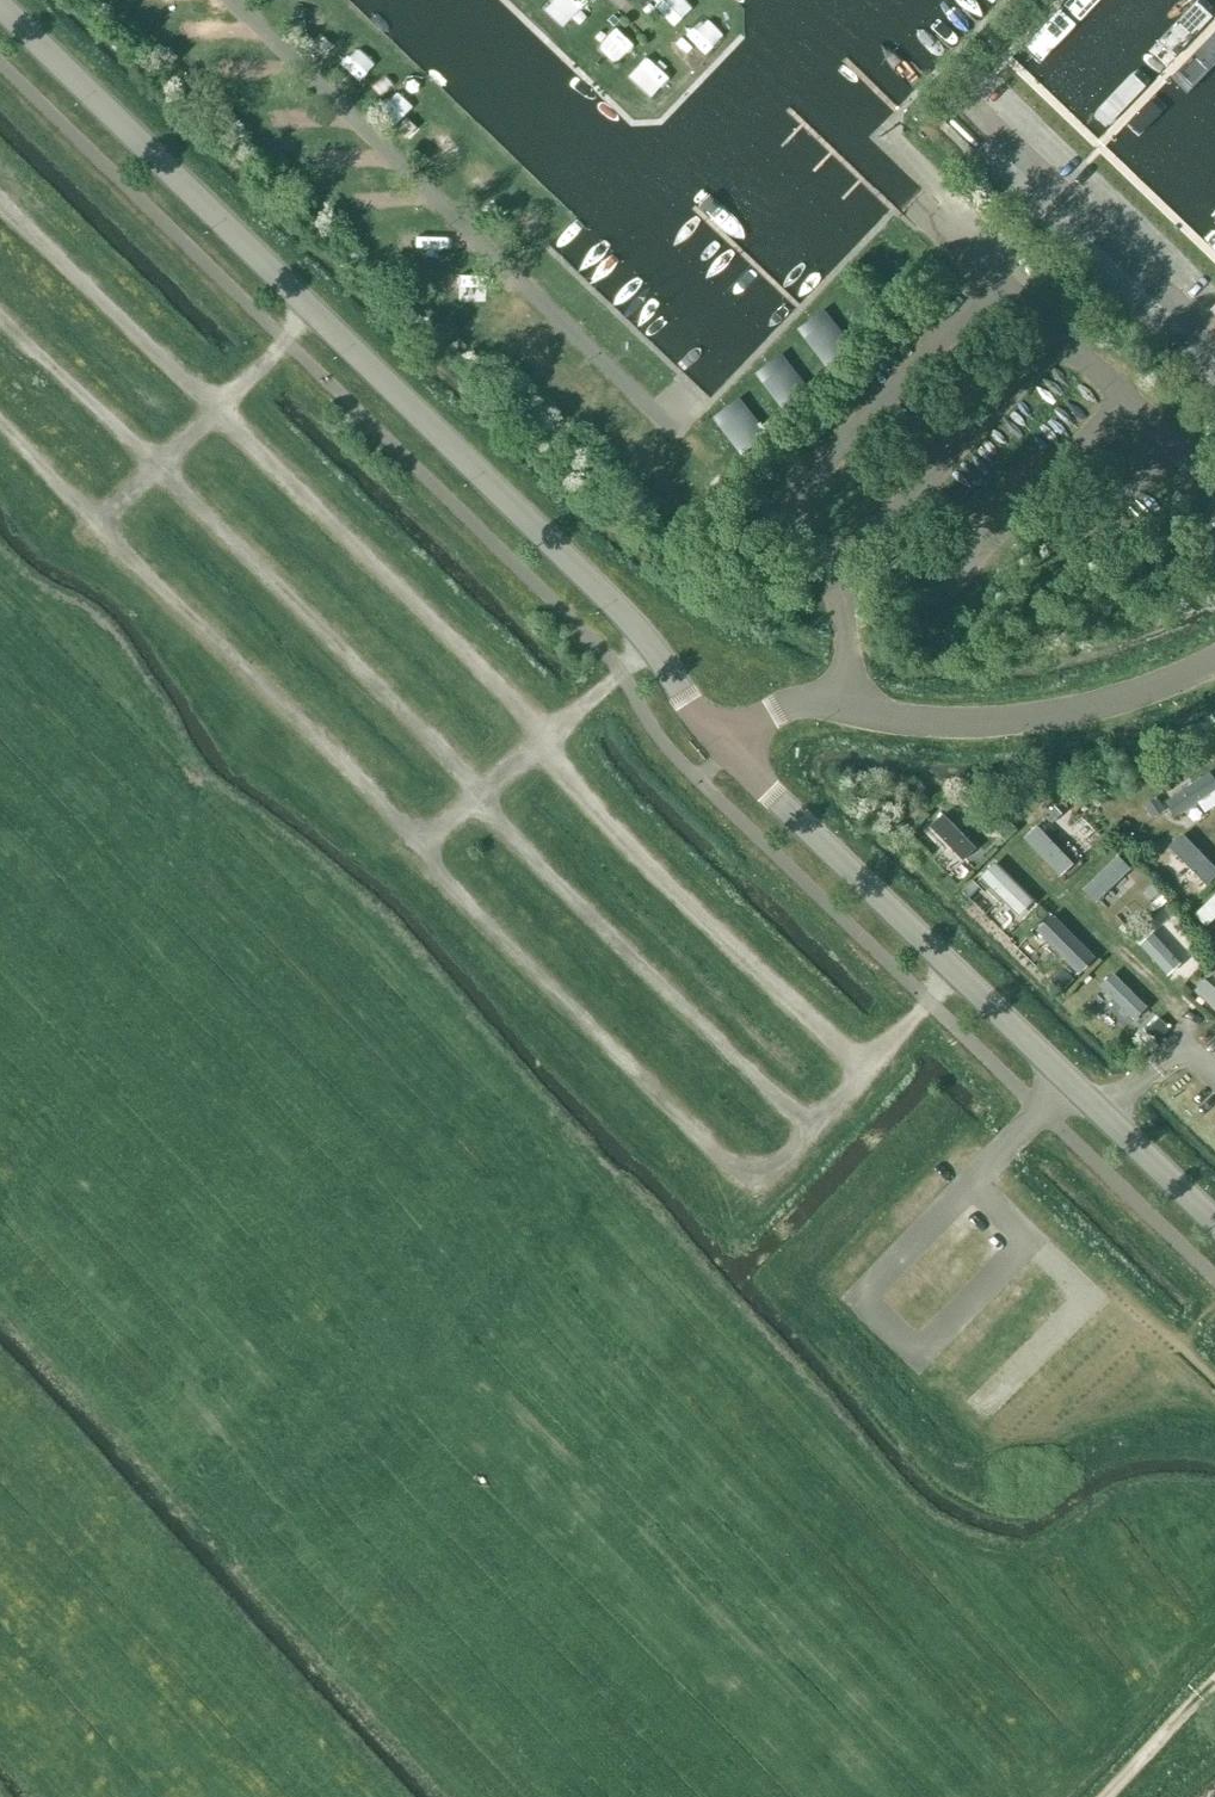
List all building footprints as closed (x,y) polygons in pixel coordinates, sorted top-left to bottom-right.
[(595,6),(588,0),(567,0),(586,17),(595,6)] [(825,313),(798,334),(827,373),(854,352),(825,313)] [(781,358),(754,379),(783,418),(810,397),(781,358)] [(740,402),(714,423),(743,462),(770,441),(740,402)] [(1168,802),(1178,818),(1214,792),(1214,781),(1210,773),(1168,802)] [(951,810),(933,823),(963,861),(980,848),(951,810)] [(1041,823),(1026,837),(1063,876),(1078,863),(1041,823)] [(1200,878),(1212,865),(1175,832),(1163,845),(1200,878)] [(1083,888),(1099,903),(1133,868),(1117,853),(1083,888)] [(1021,918),(1040,900),(999,858),(980,876),(1021,918)] [(1195,911),(1208,926),(1214,919),(1214,893),(1195,911)] [(1037,930),(1083,974),(1101,955),(1055,911),(1037,930)] [(1164,923),(1149,937),(1178,967),(1189,957),(1171,938),(1175,934),(1164,923)] [(1096,990),(1130,1026),(1152,1005),(1118,970),(1096,990)] [(1196,989),(1214,1006),(1214,970),(1211,974),(1210,973),(1196,989)]
